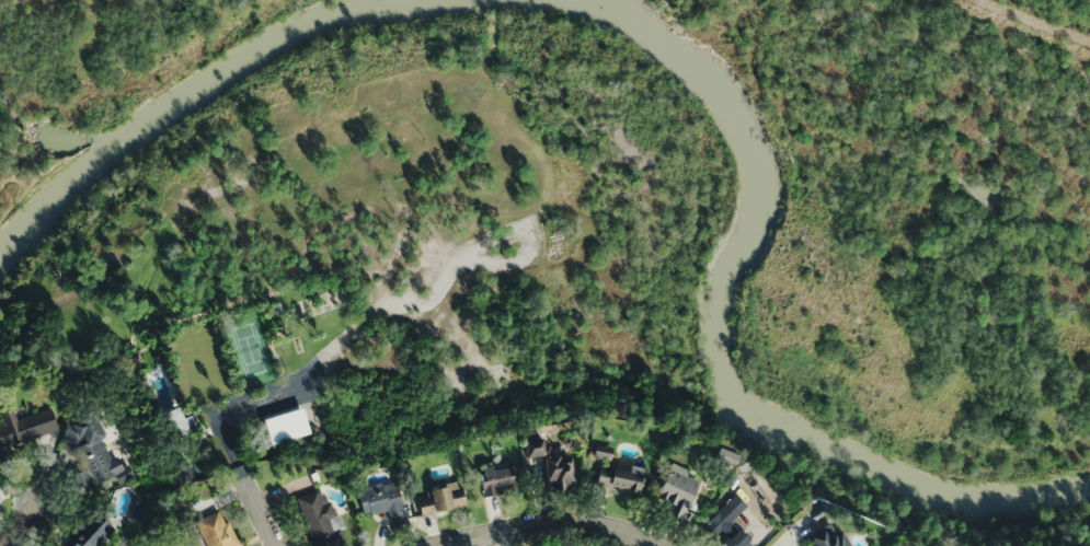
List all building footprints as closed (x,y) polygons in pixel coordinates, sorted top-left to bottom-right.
[(109,459),(87,407),(70,414),(73,420),(61,425),(69,444),(73,442),(85,470),(77,473),(84,489),(116,476),(119,483),(128,479),(118,455),(109,459)] [(57,432),(50,409),(13,419),(10,411),(0,413),(3,424),(0,425),(0,447),(57,432)] [(524,440),(525,455),(542,454),(541,439),(524,440)] [(736,457),(718,447),(713,457),(731,466),(736,457)] [(572,486),(571,456),(544,458),(546,488),(572,486)] [(669,505),(665,515),(681,522),(699,475),(670,463),(655,499),(669,505)] [(640,471),(599,465),(596,486),(637,492),(640,471)] [(481,492),(513,491),(513,466),(480,466),(481,492)] [(407,522),(395,481),(360,491),(366,515),(387,509),(392,526),(407,522)] [(418,515),(464,508),(461,484),(415,491),(418,515)] [(344,543),(326,488),(297,498),(312,545),(333,545),(344,543)] [(717,545),(719,545),(742,545),(748,538),(732,525),(747,506),(732,494),(704,528),(720,541),(717,545)] [(206,545),(236,545),(221,510),(195,521),(206,545)] [(91,511),(63,545),(100,545),(114,529),(91,511)] [(826,536),(806,536),(806,545),(826,545),(826,536)]
